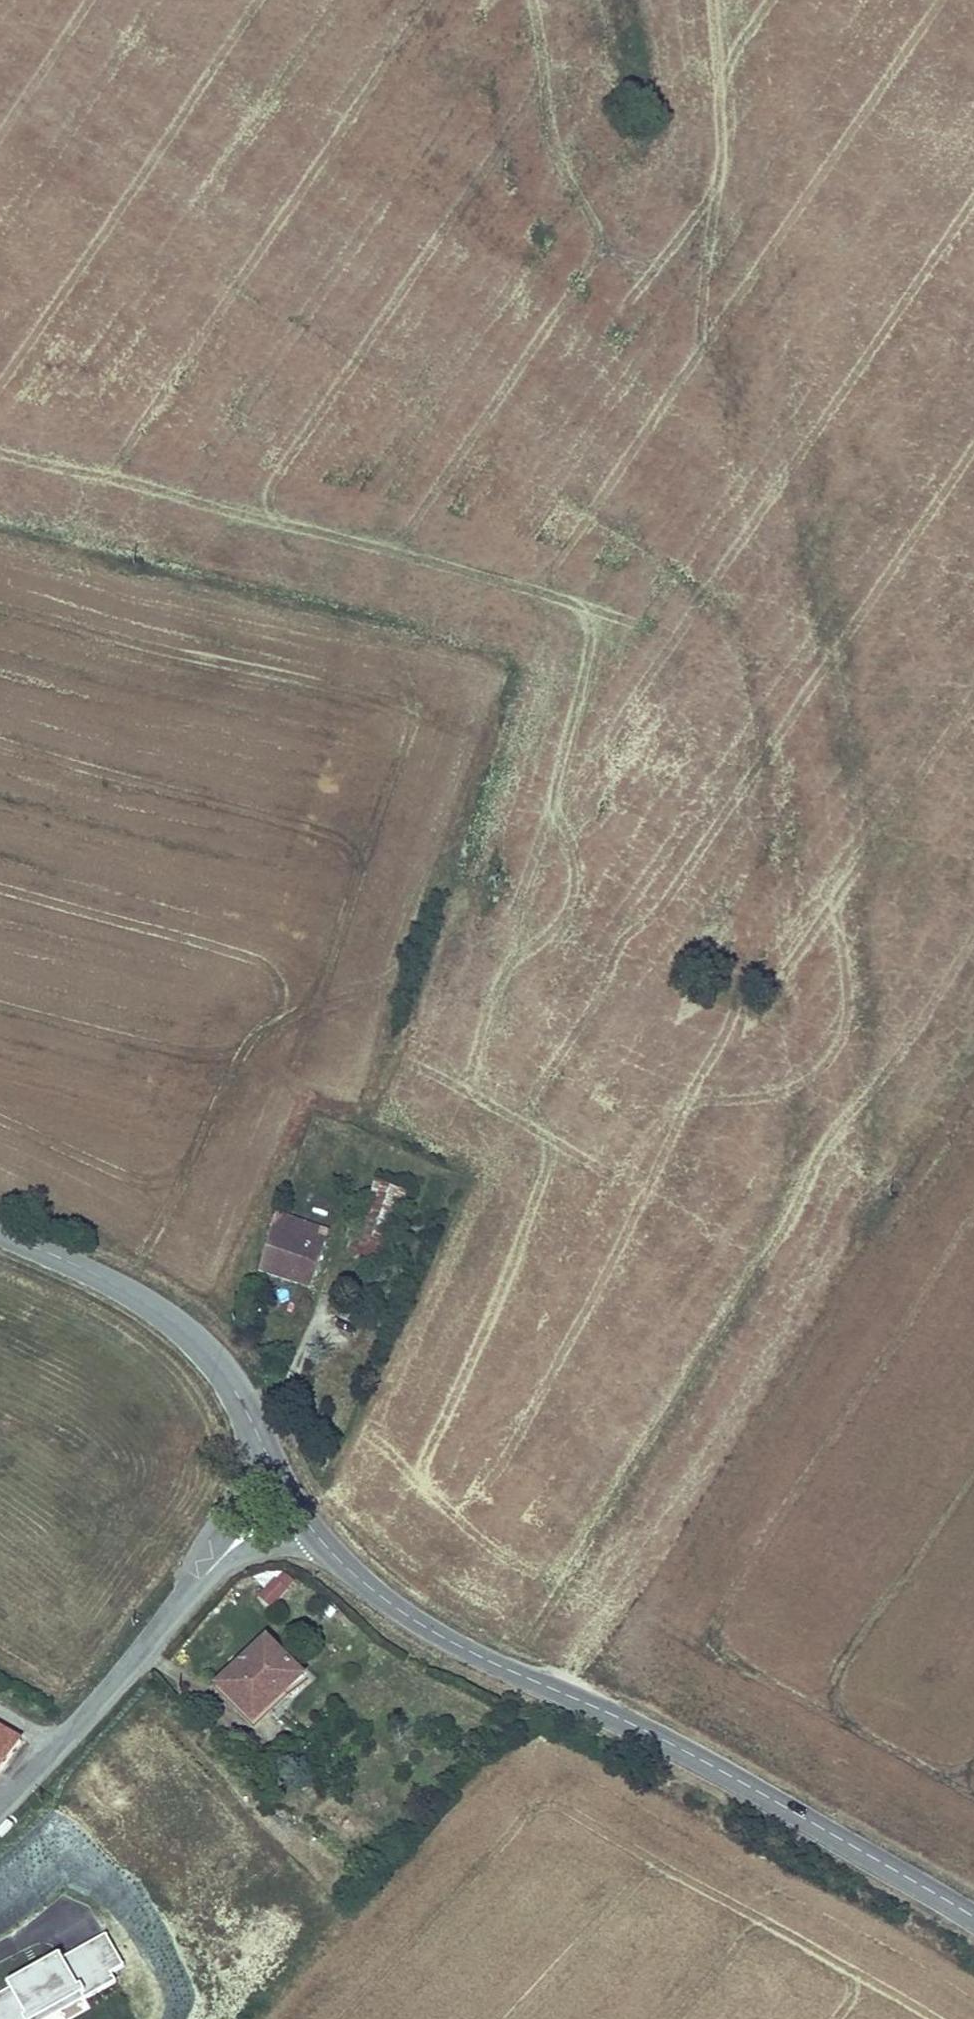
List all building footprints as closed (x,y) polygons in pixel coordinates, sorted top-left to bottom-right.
[(374,1182),(365,1210),(359,1208),(345,1252),(386,1265),(408,1199),(404,1197),(405,1192),(374,1182)] [(269,1236),(257,1273),(312,1291),(331,1231),(274,1213),(267,1236),(269,1236)] [(269,1609),(288,1591),(275,1578),(256,1596),(269,1609)] [(266,1636),(213,1688),(255,1731),(308,1679),(266,1636)] [(21,1738),(0,1727),(0,1774),(21,1738)]
